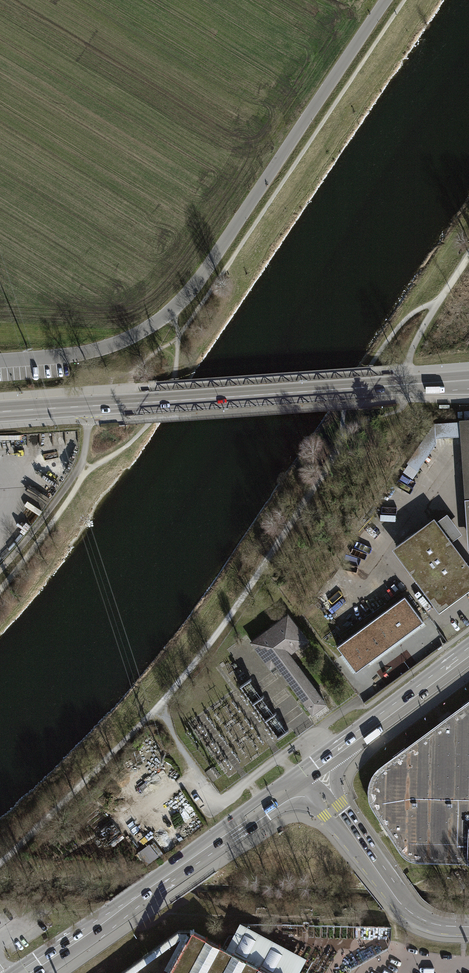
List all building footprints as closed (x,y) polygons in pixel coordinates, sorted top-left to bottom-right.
[(439,613),(468,591),(468,568),(451,543),(459,537),(462,535),(447,515),(445,516),(437,522),(434,519),(392,550),(439,613)] [(404,596),(336,646),(354,671),(422,620),(404,596)] [(285,616),(248,643),(268,670),(274,665),(311,715),(324,705),(287,655),(305,643),(285,616)] [(461,706),(382,764),(375,770),(371,775),(369,782),(368,789),(368,796),(370,804),(372,808),(400,851),(403,855),(407,858),(412,860),(417,861),(468,862),(468,706),(461,706)] [(147,848),(136,857),(145,868),(156,858),(147,848)] [(225,949),(270,972),(298,972),(307,957),(240,922),(225,949)] [(191,930),(168,972),(270,972),(225,949),(222,947),(191,930)]
